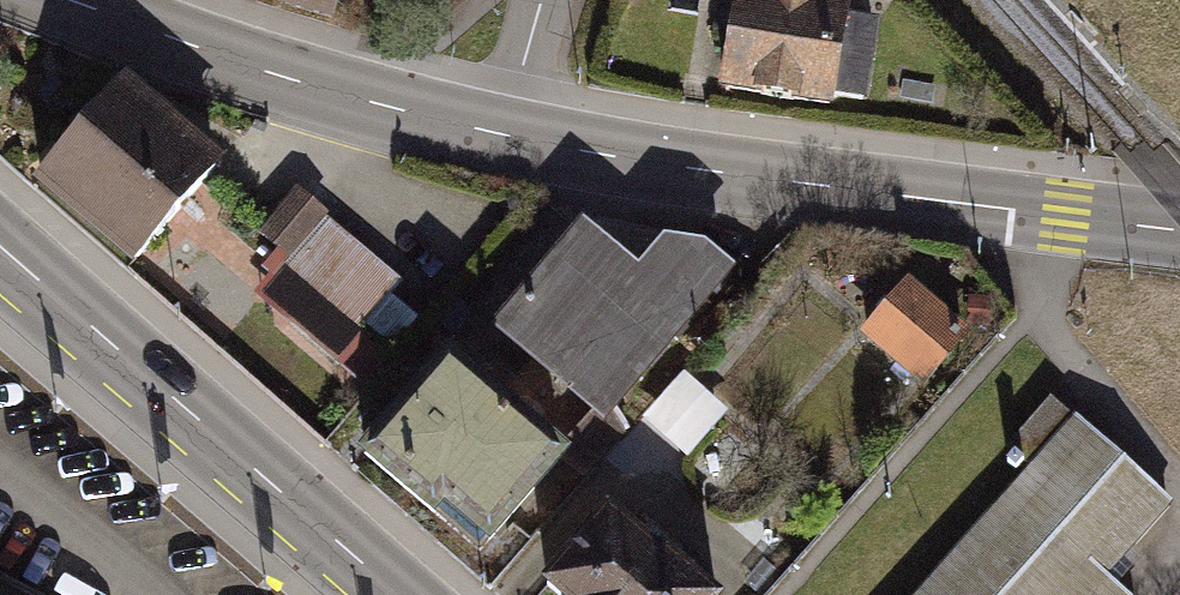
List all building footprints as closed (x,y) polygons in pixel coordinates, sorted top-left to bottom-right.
[(331,12),(335,0),(292,0),(331,12)] [(867,98),(878,31),(842,25),(843,16),(815,12),(817,0),(771,0),(770,5),(742,1),(741,6),(722,3),(718,29),(735,32),(727,87),(834,103),(836,93),(867,98)] [(119,87),(35,182),(133,268),(217,172),(119,87)] [(402,288),(293,192),(252,239),(287,270),(254,307),(358,399),(417,332),(387,305),(402,288)] [(633,276),(583,234),(484,355),(594,444),(742,282),(715,261),(652,254),(633,276)] [(976,334),(900,272),(843,341),(919,404),(976,334)] [(693,452),(732,407),(691,372),(652,417),(693,452)] [(537,480),(430,386),(354,473),(460,566),(537,480)] [(1053,401),(1006,452),(1033,476),(923,594),(1110,594),(1108,593),(1178,516),(1053,401)] [(615,517),(555,586),(566,594),(715,594),(716,594),(665,550),(660,556),(615,517)]
